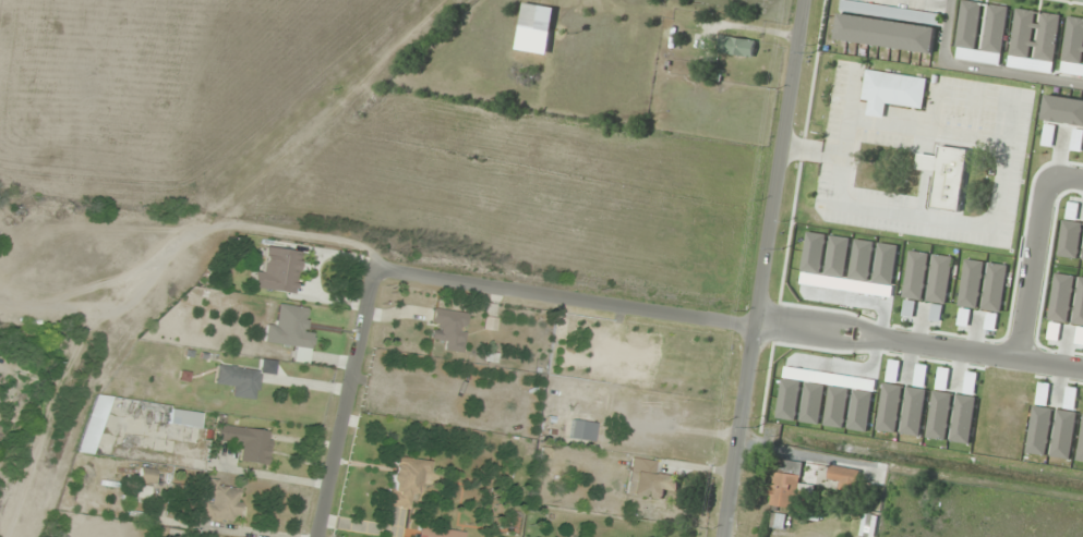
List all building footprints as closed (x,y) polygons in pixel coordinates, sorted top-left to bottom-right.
[(520,29),(551,34),(555,9),(524,4),(520,29)] [(753,58),(756,42),(721,35),(718,52),(753,58)] [(886,106),(923,111),(928,79),(866,71),(862,101),(869,102),(867,118),(884,120),(886,106)] [(252,267),(249,289),(295,295),(301,251),(266,246),(263,269),(252,267)] [(312,348),(314,331),(304,330),(306,307),(280,304),(277,324),(266,323),(264,343),(312,348)] [(443,350),(464,353),(469,313),(433,309),(429,338),(444,340),(443,350)] [(257,399),(261,370),(217,364),(215,383),(235,386),(234,397),(257,399)] [(79,451),(93,456),(111,398),(97,393),(79,451)] [(199,429),(202,414),(171,408),(168,423),(199,429)] [(226,426),(227,415),(216,414),(214,441),(242,444),(240,462),(269,465),(273,430),(226,426)] [(419,510),(425,460),(393,456),(387,506),(419,510)] [(627,496),(665,499),(665,490),(677,491),(679,476),(655,474),(656,460),(630,458),(627,496)] [(812,485),(800,484),(802,463),(775,461),(771,506),(810,510),(812,485)] [(827,483),(857,489),(860,471),(831,466),(827,483)] [(138,479),(152,483),(155,471),(142,467),(138,479)] [(239,521),(242,484),(204,481),(201,519),(239,521)] [(864,515),(861,536),(874,536),(877,517),(864,515)] [(465,531),(420,527),(419,536),(464,536),(465,531)]
